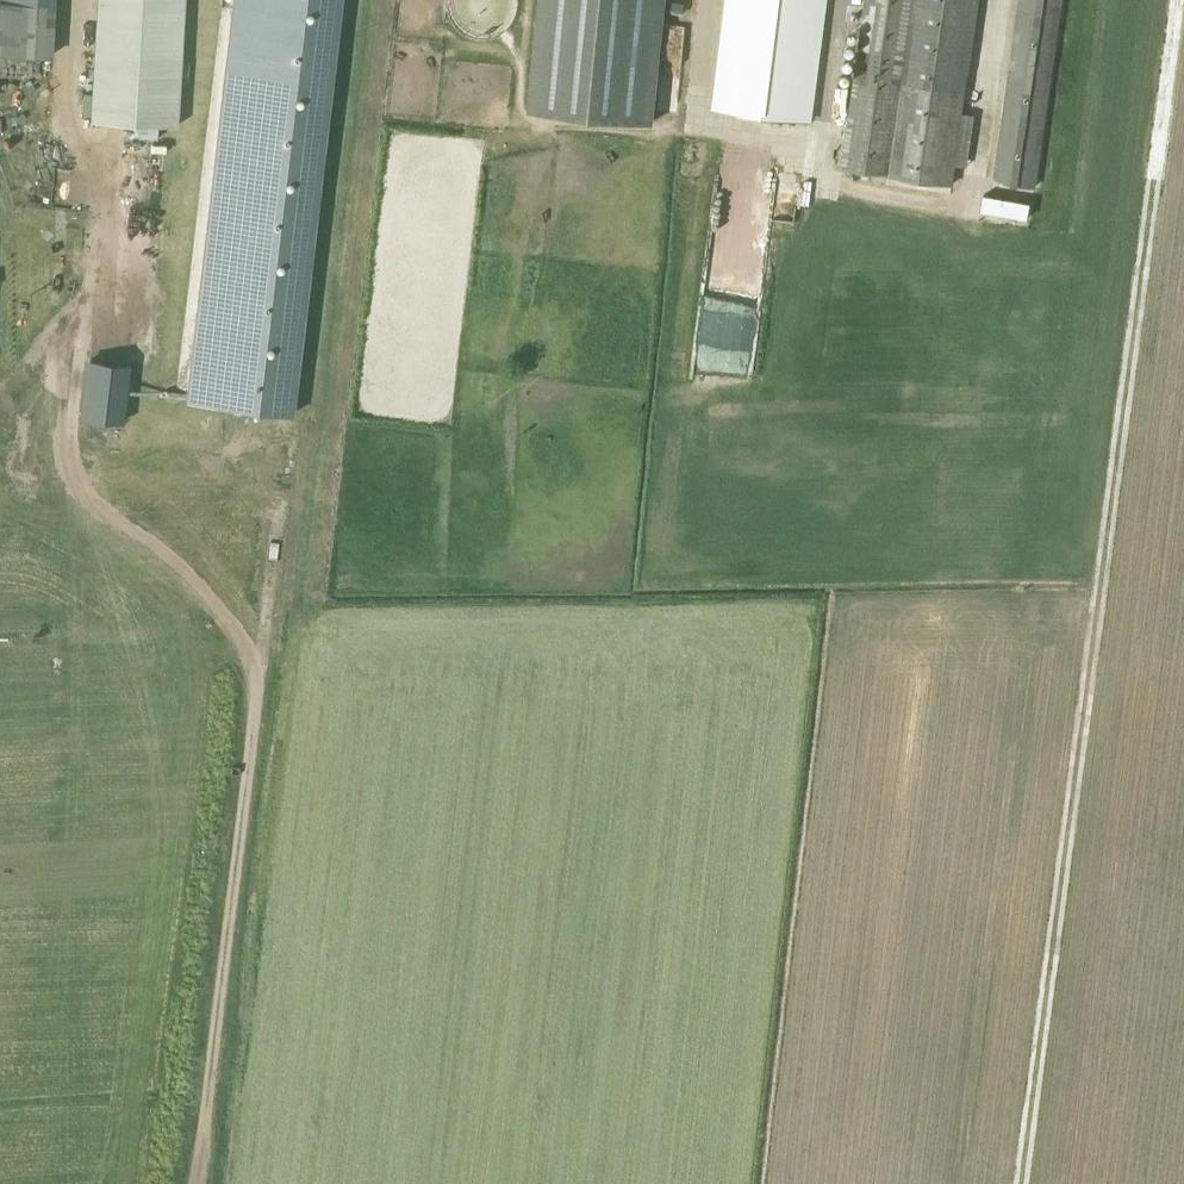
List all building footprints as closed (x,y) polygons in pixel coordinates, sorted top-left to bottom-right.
[(50,58),(53,0),(0,0),(0,55),(50,58)] [(90,121),(175,125),(181,0),(96,0),(90,121)] [(189,402),(291,415),(340,0),(236,0),(189,402)] [(529,109),(653,121),(665,0),(539,0),(529,109)] [(712,108),(813,120),(827,0),(726,0),(712,108)] [(845,167),(890,173),(890,174),(954,183),(979,0),(868,0),(845,167)] [(996,182),(1038,188),(1064,0),(1021,0),(996,182)] [(140,296),(151,297),(152,268),(141,268),(140,296)]
